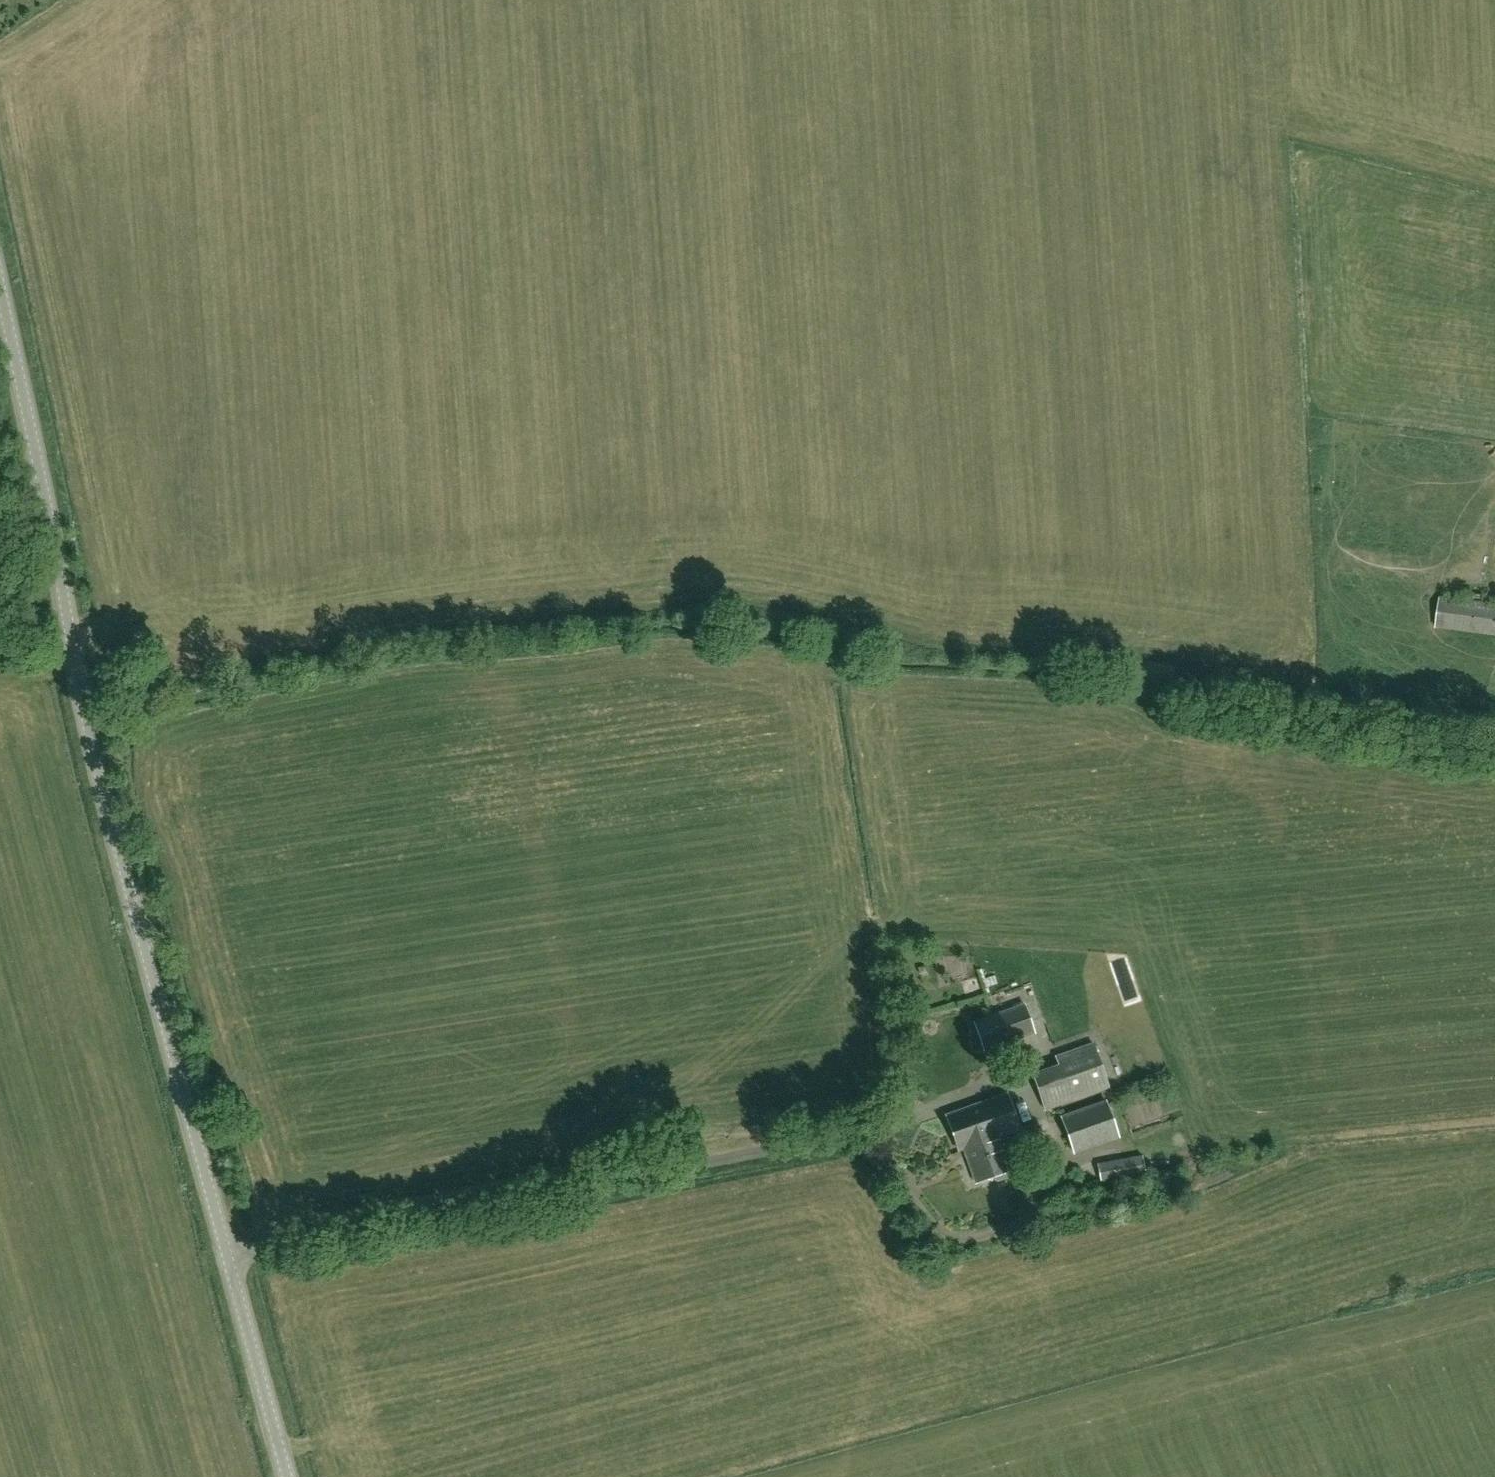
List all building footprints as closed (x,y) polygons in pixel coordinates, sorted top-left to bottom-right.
[(1441,598),(1438,627),(1494,635),(1494,605),(1441,598)] [(1025,1005),(988,1018),(997,1045),(1035,1031),(1025,1005)] [(1059,1064),(1032,1073),(1045,1109),(1109,1086),(1094,1044),(1057,1057),(1059,1064)] [(977,1182),(993,1176),(994,1180),(998,1182),(1007,1178),(1009,1174),(1007,1171),(1011,1170),(999,1135),(1019,1128),(1007,1094),(947,1116),(959,1149),(965,1147),(977,1182)] [(1074,1152),(1119,1136),(1106,1102),(1062,1118),(1074,1152)] [(1109,1183),(1117,1182),(1153,1176),(1150,1156),(1106,1164),(1109,1183)]
